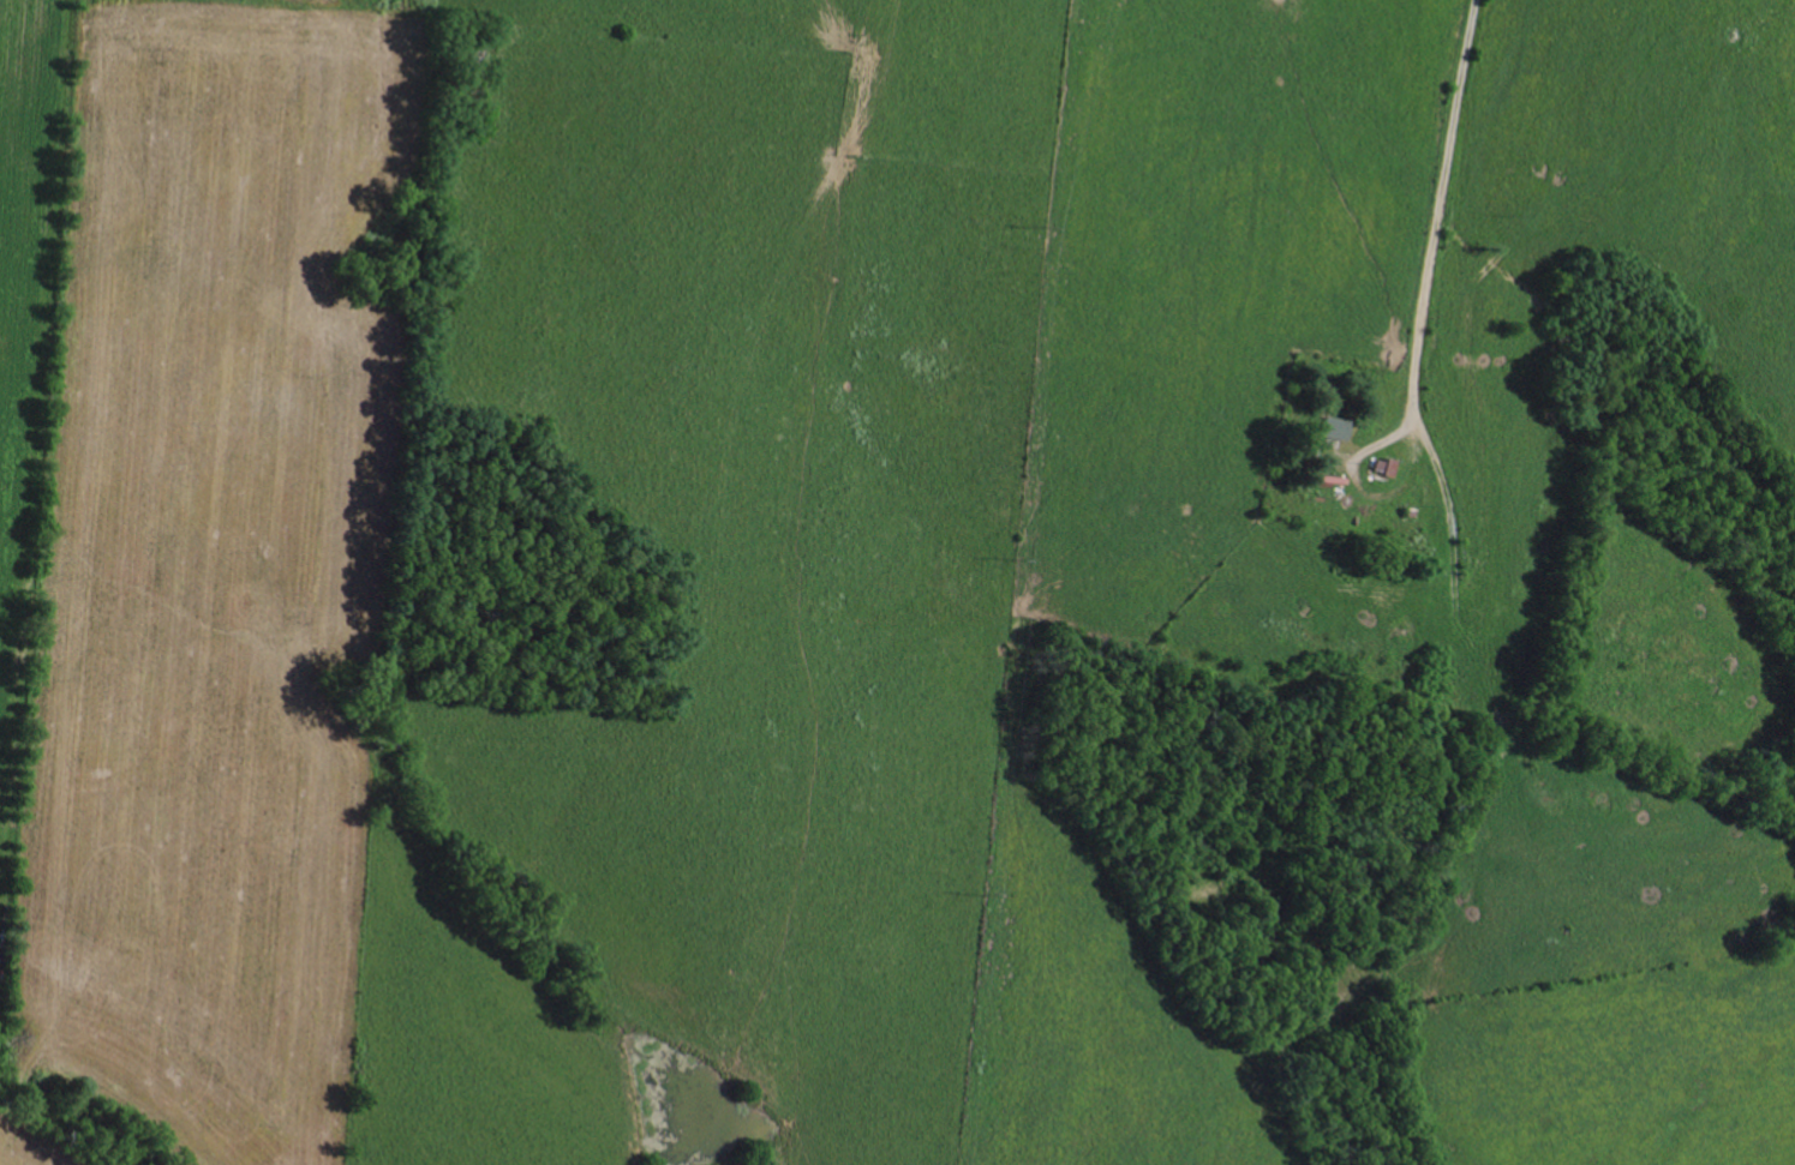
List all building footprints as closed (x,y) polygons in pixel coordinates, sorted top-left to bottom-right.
[(1317,434),(1343,439),(1346,419),(1321,414),(1317,434)] [(1391,475),(1394,460),(1373,455),(1370,470),(1391,475)]
